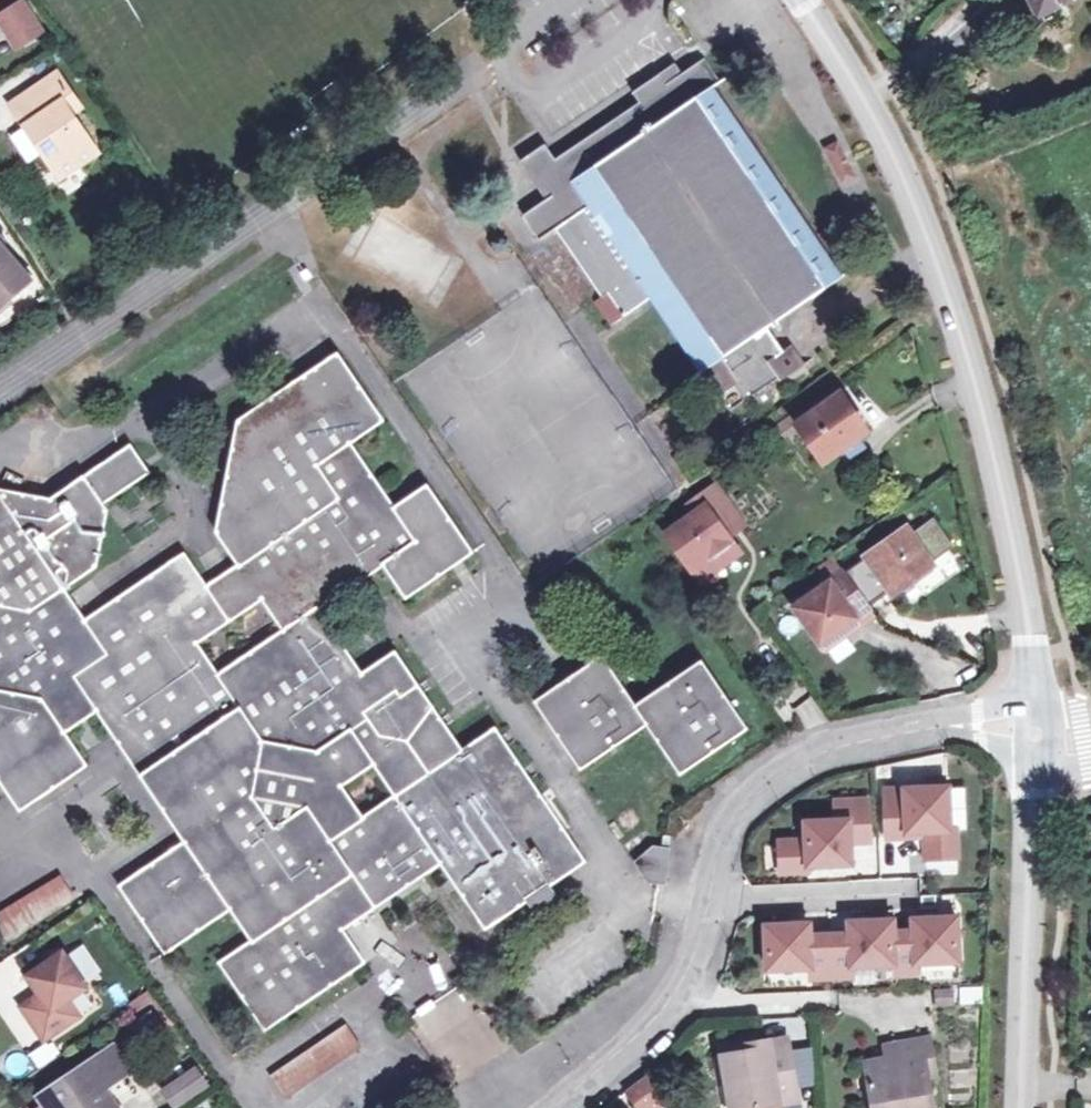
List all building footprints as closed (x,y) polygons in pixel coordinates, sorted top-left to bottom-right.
[(48,35),(25,0),(22,0),(0,15),(0,32),(16,56),(48,35)] [(1038,11),(1041,13),(1043,12),(1046,17),(1072,4),(1069,0),(1031,0),(1038,11)] [(850,270),(702,57),(684,69),(669,80),(662,70),(635,88),(642,98),(568,149),(571,153),(561,160),(558,155),(548,141),(524,157),(550,195),(526,210),(542,235),(571,217),(616,284),(597,297),(613,321),(662,289),(670,301),(679,296),(712,346),(703,351),(712,363),(704,369),(731,407),(756,392),(764,401),(771,396),(772,392),(766,383),(779,375),(782,378),(799,366),(786,346),(784,348),(768,325),(850,270)] [(49,60),(41,65),(48,75),(55,70),(49,60)] [(677,60),(662,70),(669,80),(684,69),(677,60)] [(59,75),(15,105),(29,126),(47,152),(64,177),(98,154),(72,115),(81,108),(59,75)] [(47,152),(29,126),(23,130),(40,155),(47,152)] [(568,149),(558,155),(561,160),(571,153),(568,149)] [(0,243),(0,291),(8,300),(31,278),(0,243)] [(679,296),(670,301),(703,351),(712,346),(679,296)] [(319,607),(384,562),(409,595),(474,549),(429,483),(396,505),(353,440),(384,418),(340,351),(239,417),(218,531),(241,564),(211,584),(188,552),(86,618),(66,586),(98,565),(108,507),(105,503),(156,470),(136,442),(53,497),(0,485),(0,486),(0,776),(20,807),(87,763),(66,729),(97,709),(187,840),(122,885),(167,950),(232,906),(255,938),(221,961),(267,1027),(366,960),(345,926),(442,861),(487,924),(587,857),(497,726),(465,748),(397,649),(363,671),(319,607)] [(841,378),(771,428),(778,436),(797,422),(842,390),(847,387),(841,378)] [(842,390),(797,422),(823,459),(868,428),(842,390)] [(748,556),(737,540),(751,530),(716,482),(686,504),(692,513),(660,536),(699,591),(748,556)] [(908,527),(847,571),(871,605),(885,595),(882,590),(891,584),(894,588),(931,562),(932,561),(908,527)] [(931,562),(894,588),(897,592),(934,566),(931,562)] [(871,605),(847,571),(799,605),(823,639),(824,638),(856,616),(871,605)] [(882,590),(885,595),(894,588),(891,584),(882,590)] [(784,596),(771,605),(786,624),(799,615),(784,596)] [(856,616),(824,638),(828,645),(860,622),(856,616)] [(636,704),(602,654),(537,699),(549,720),(579,763),(582,766),(627,736),(620,726),(641,713),(647,723),(676,763),(697,749),(702,757),(728,739),(722,730),(744,716),(703,657),(636,704)] [(627,736),(647,723),(641,713),(620,726),(627,736)] [(729,739),(749,724),(744,716),(722,730),(729,739)] [(676,763),(681,771),(702,757),(697,749),(676,763)] [(887,789),(889,838),(910,837),(910,832),(927,831),(928,859),(959,857),(956,786),(887,789)] [(782,841),(783,872),(811,871),(811,865),(854,863),(853,839),(873,838),(871,800),(837,801),(838,820),(808,822),(808,840),(782,841)] [(665,884),(670,850),(643,846),(638,880),(665,884)] [(924,859),(925,873),(956,872),(956,859),(924,859)] [(0,910),(0,943),(76,896),(61,872),(0,910)] [(812,924),(768,926),(771,970),(813,968),(814,979),(856,978),(856,967),(898,965),(898,976),(919,975),(919,963),(962,961),(960,918),(916,919),(917,930),(896,931),(896,920),(852,922),(853,934),(813,936),(812,924)] [(156,990),(122,940),(105,952),(138,1002),(156,990)] [(37,994),(17,1007),(44,1046),(105,1005),(68,950),(26,977),(37,994)] [(959,1003),(980,1002),(980,986),(959,986),(959,1003)] [(955,992),(941,993),(941,1003),(955,1003),(955,992)] [(155,1012),(135,1026),(146,1042),(167,1029),(155,1012)] [(347,1021),(272,1073),(287,1096),(364,1045),(347,1021)] [(725,1056),(729,1083),(739,1082),(743,1107),(778,1107),(778,1103),(797,1100),(788,1040),(752,1045),(753,1052),(725,1056)] [(897,1047),(899,1060),(869,1065),(876,1105),(885,1103),(886,1107),(934,1107),(929,1076),(938,1075),(932,1040),(897,1047)] [(51,1042),(31,1054),(39,1068),(60,1055),(51,1042)] [(42,1093),(52,1107),(120,1107),(105,1086),(123,1075),(115,1061),(122,1056),(114,1044),(42,1093)] [(130,1070),(122,1056),(115,1061),(123,1075),(130,1070)] [(163,1089),(176,1107),(182,1107),(214,1087),(199,1065),(163,1089)] [(646,1078),(625,1094),(636,1107),(659,1107),(646,1078)] [(729,1083),(733,1107),(743,1107),(739,1082),(729,1083)]
